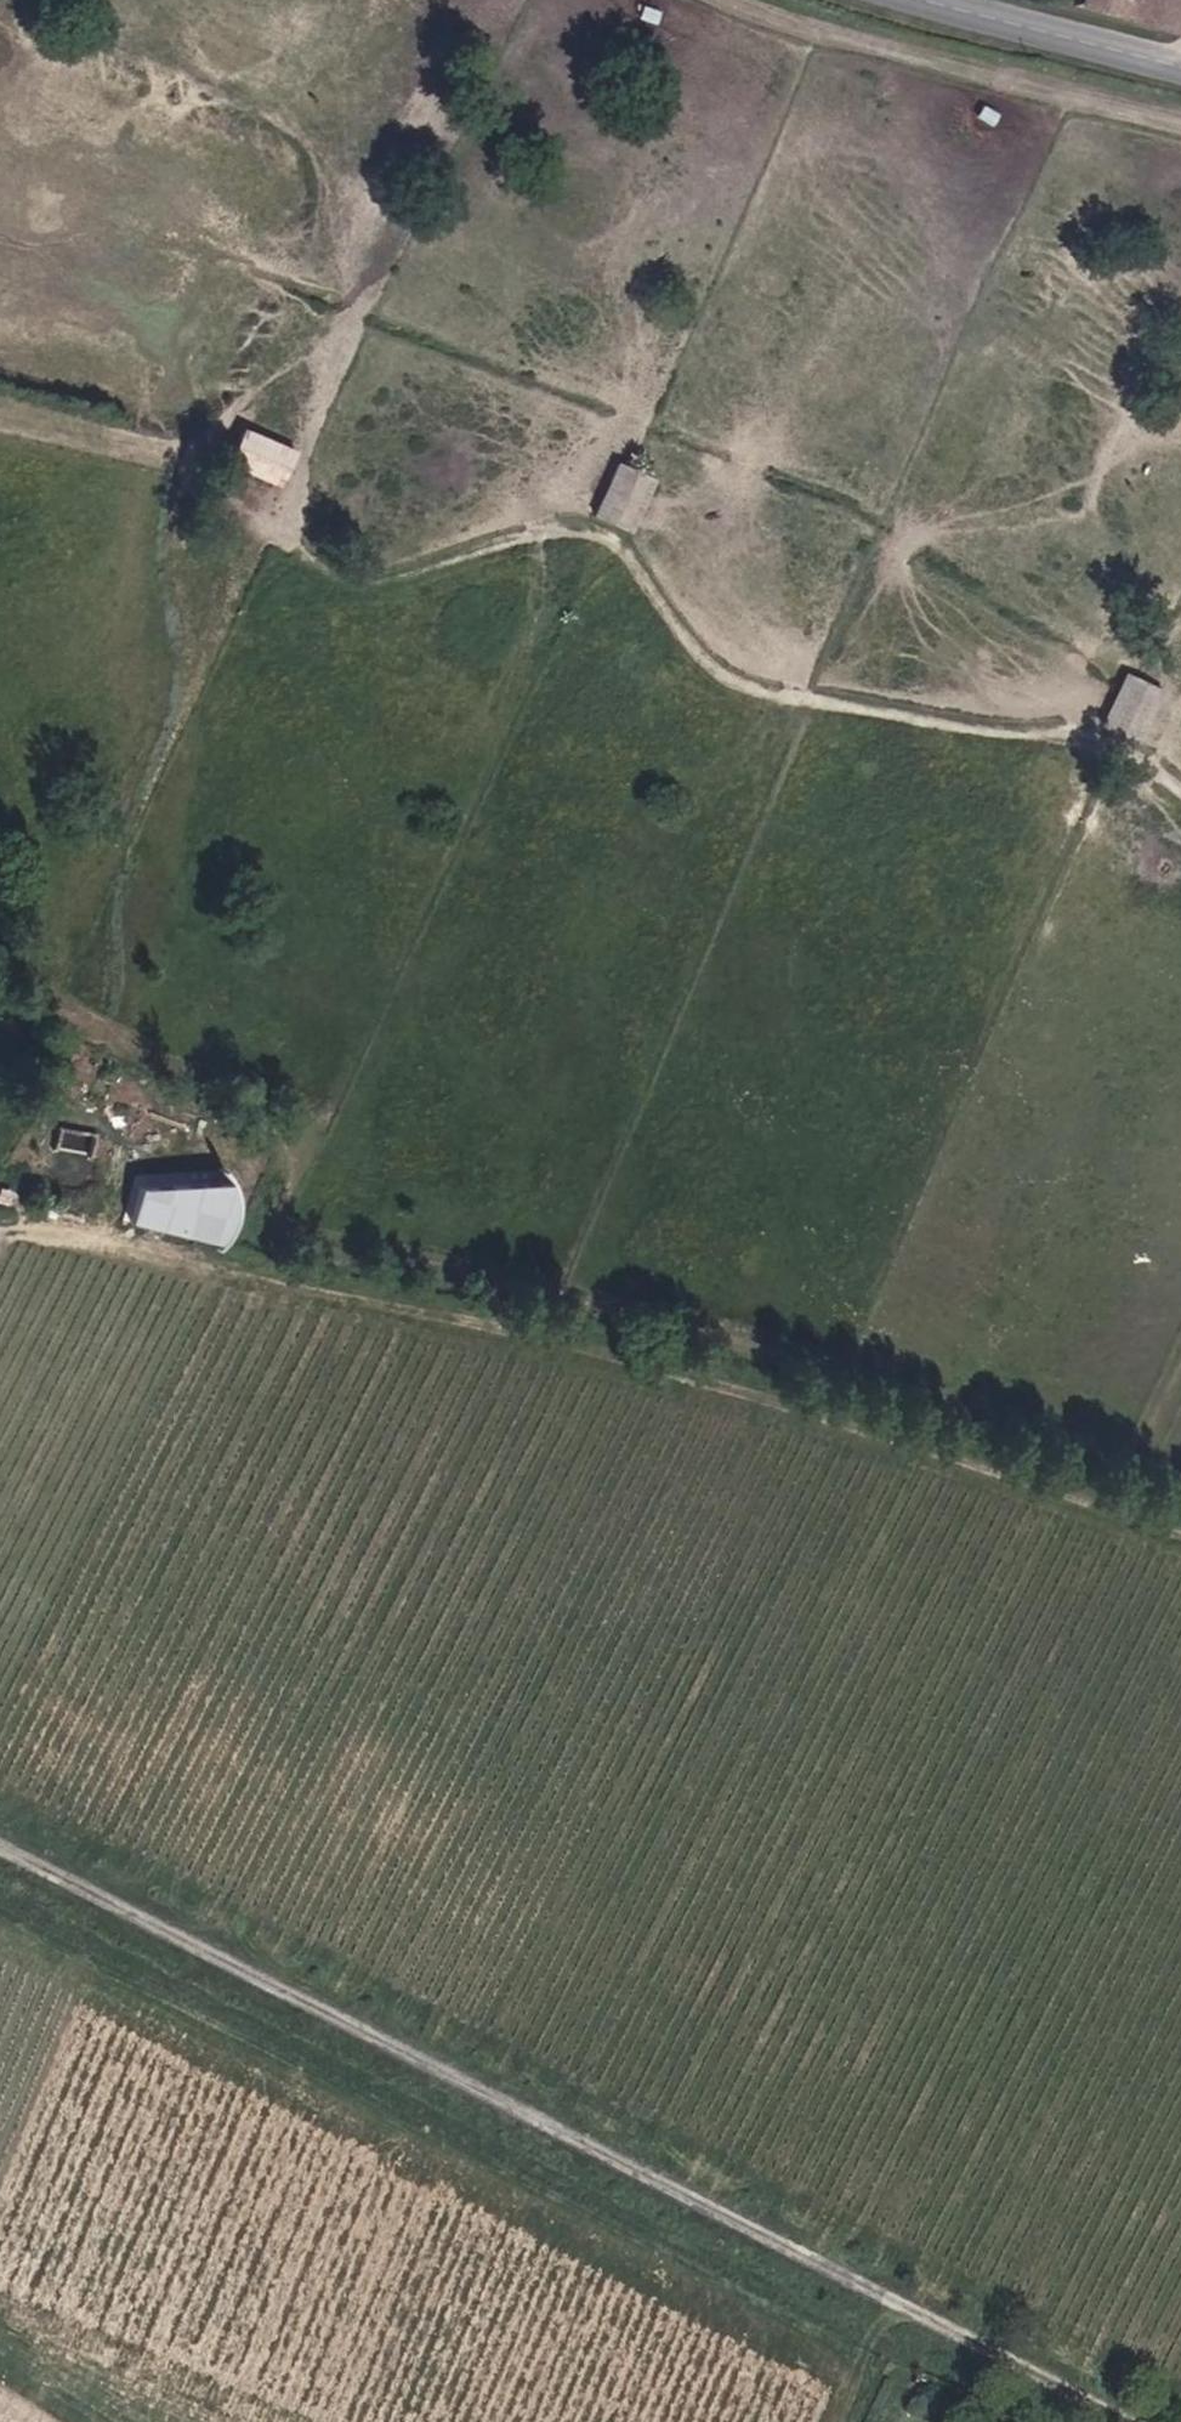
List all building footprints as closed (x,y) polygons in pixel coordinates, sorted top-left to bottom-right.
[(1180,31),(1180,0),(1088,0),(1180,31)] [(609,461),(595,515),(638,527),(653,473),(609,461)] [(1101,724),(1144,740),(1165,685),(1122,669),(1101,724)] [(222,1168),(118,1176),(123,1235),(227,1227),(222,1168)]
